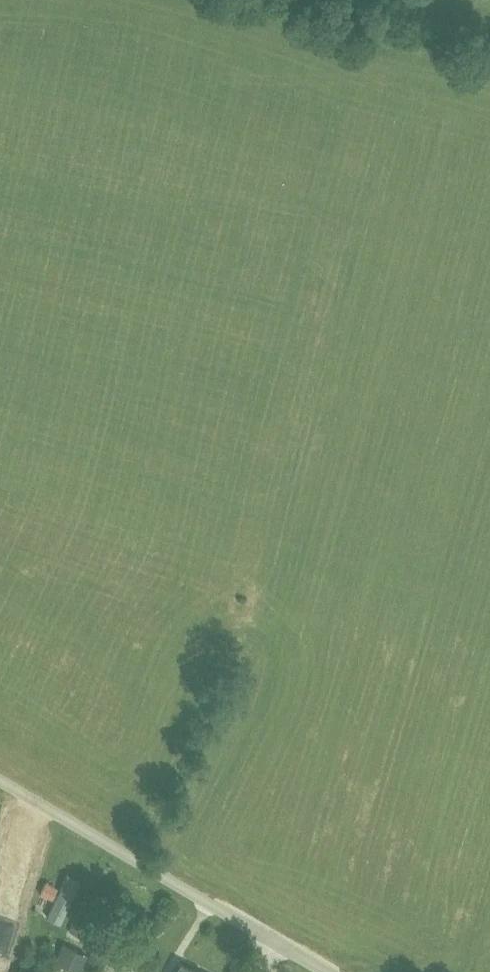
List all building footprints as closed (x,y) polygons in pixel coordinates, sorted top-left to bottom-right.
[(67,876),(47,920),(60,926),(80,882),(67,876)] [(41,893),(48,897),(53,886),(46,882),(41,893)] [(69,930),(90,939),(103,910),(82,901),(69,930)] [(55,960),(80,971),(88,954),(62,943),(55,960)] [(181,963),(176,971),(198,971),(181,963)]
